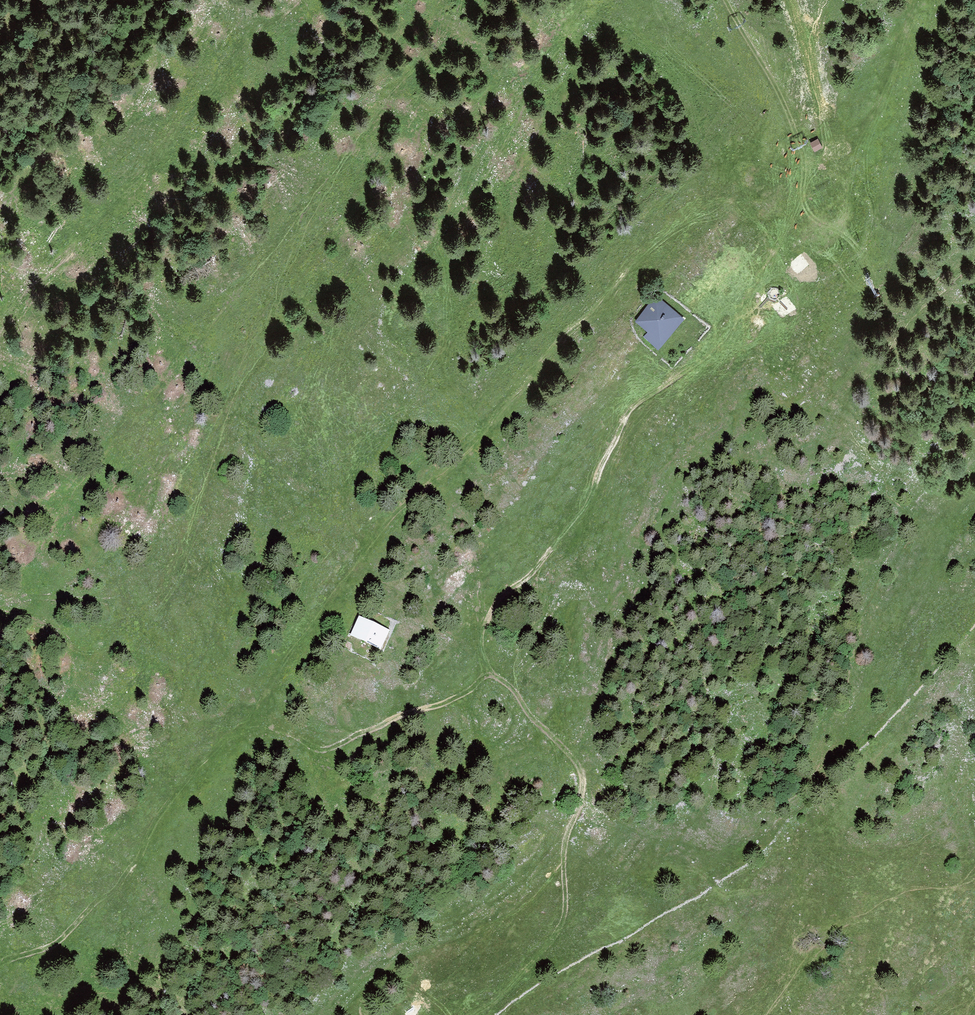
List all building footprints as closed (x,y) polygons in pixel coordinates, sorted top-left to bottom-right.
[(819,137),(809,141),(814,152),(824,147),(819,137)] [(657,299),(640,321),(652,331),(647,337),(659,347),(682,319),(657,299)] [(364,619),(357,635),(384,646),(391,630),(364,619)]
